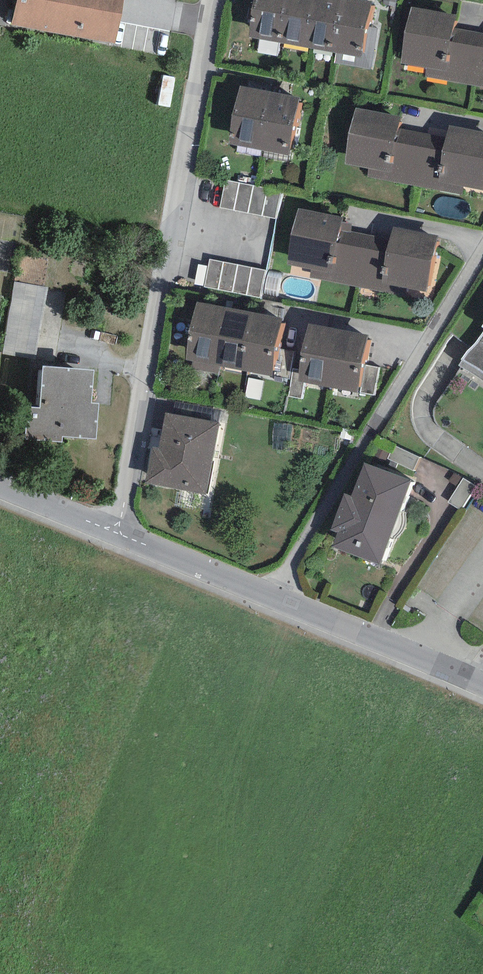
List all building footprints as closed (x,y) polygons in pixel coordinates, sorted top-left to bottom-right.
[(10,26),(114,45),(122,0),(15,0),(10,26)] [(247,36),(282,43),(290,0),(254,0),(247,36)] [(282,43),(311,48),(320,0),(290,0),(282,43)] [(311,48),(335,53),(345,0),(320,0),(311,48)] [(369,0),(345,0),(335,53),(360,57),(371,0),(369,0)] [(453,28),(455,15),(411,6),(400,62),(425,67),(445,71),(453,28)] [(453,28),(445,71),(425,67),(424,75),(482,86),(482,34),(453,28)] [(269,92),(239,85),(227,144),(257,150),(269,92)] [(300,98),(269,92),(257,150),(287,156),(300,98)] [(397,130),(399,116),(355,108),(344,164),(369,168),(389,172),(397,130)] [(449,127),(447,139),(439,180),(464,185),(482,188),(482,133),(449,127)] [(447,139),(397,130),(389,172),(369,168),(368,177),(463,194),(464,185),(439,180),(447,139)] [(281,191),(225,179),(219,208),(275,220),(281,191)] [(339,230),(341,217),(297,208),(286,265),(311,270),(330,274),(339,230)] [(436,235),(391,227),(389,239),(381,283),(406,288),(425,291),(436,235)] [(389,239),(339,230),(330,274),(311,270),(309,278),(404,295),(406,288),(381,283),(389,239)] [(265,270),(209,259),(203,287),(259,298),(265,270)] [(47,287),(14,282),(3,354),(36,359),(47,287)] [(210,365),(221,306),(196,301),(184,359),(210,365)] [(252,313),(221,306),(210,365),(240,371),(252,313)] [(282,319),(252,313),(240,371),(270,377),(282,319)] [(338,329),(308,322),(296,381),(326,387),(338,329)] [(369,335),(338,329),(326,387),(356,393),(369,335)] [(458,366),(482,381),(482,332),(458,366)] [(93,369),(42,366),(39,408),(28,407),(26,440),(62,442),(62,437),(97,439),(99,403),(91,403),(93,369)] [(220,422),(165,412),(158,448),(152,447),(145,484),(206,495),(220,422)] [(420,457),(393,445),(387,458),(413,471),(420,457)] [(411,480),(363,462),(350,496),(344,493),(330,530),(337,532),(332,546),(379,564),(411,480)] [(463,478),(448,503),(461,511),(476,486),(463,478)]
